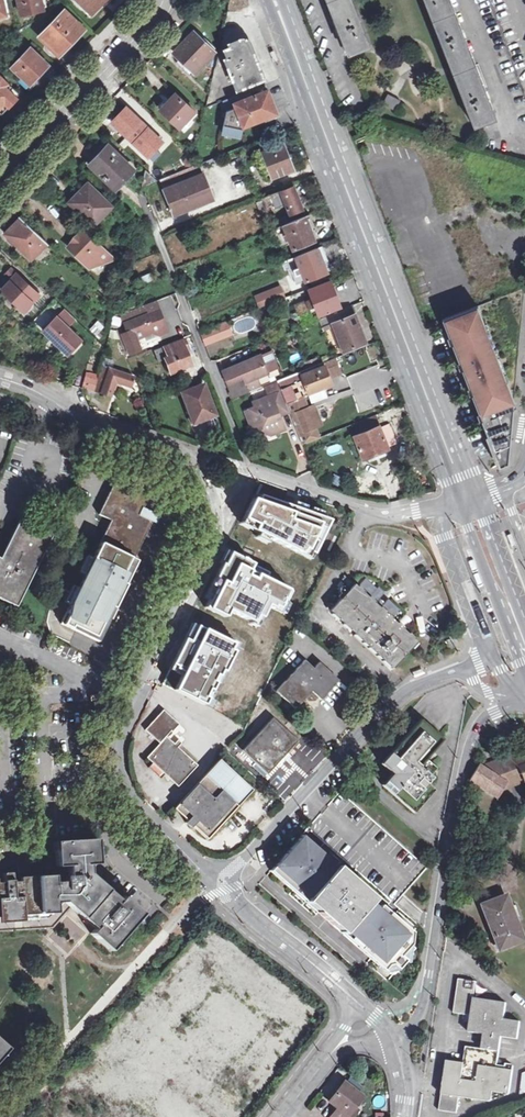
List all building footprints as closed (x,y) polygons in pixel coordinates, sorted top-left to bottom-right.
[(41,0),(19,0),(22,14),(43,9),(41,0)] [(76,0),(92,15),(106,0),(77,0),(76,0)] [(348,54),(369,46),(351,0),(327,0),(348,54)] [(474,127),(495,118),(449,0),(425,0),(474,127)] [(70,43),(84,29),(64,11),(41,36),(56,51),(67,40),(70,43)] [(214,51),(195,32),(175,53),(188,64),(200,66),(214,51)] [(239,40),(230,44),(231,47),(225,50),(228,58),(226,59),(233,79),(251,84),(263,79),(249,43),(249,42),(248,41),(247,40),(246,39),(245,39),(244,39),(242,39),(241,39),(239,40)] [(49,65),(31,48),(12,68),(30,85),(49,65)] [(277,48),(272,49),(276,60),(280,58),(277,48)] [(0,75),(0,112),(2,114),(17,98),(5,86),(8,83),(0,75)] [(249,83),(234,79),(237,88),(249,83)] [(268,90),(235,103),(237,107),(227,111),(224,130),(225,130),(241,132),(243,133),(244,126),(277,113),(268,90)] [(162,107),(161,111),(178,128),(194,111),(175,93),(162,107)] [(399,100),(385,93),(380,104),(394,110),(399,100)] [(237,107),(235,103),(234,101),(224,105),(227,111),(237,107)] [(124,121),(121,118),(112,127),(133,148),(153,126),(135,109),(124,121)] [(284,144),(256,154),(266,180),(293,170),(284,144)] [(135,170),(109,145),(89,165),(115,190),(135,170)] [(198,164),(151,183),(161,209),(171,206),(174,215),(213,200),(203,174),(202,174),(198,164)] [(113,206),(88,183),(69,204),(93,227),(113,206)] [(281,190),(262,198),(265,207),(274,204),(276,208),(286,204),(290,214),(303,209),(294,186),(281,191),(281,190)] [(305,216),(311,231),(316,229),(310,214),(305,216)] [(288,223),(284,225),(286,230),(287,234),(289,239),(293,249),(315,240),(311,231),(305,216),(288,223)] [(284,225),(288,223),(285,217),(272,222),(274,228),(284,225)] [(48,243),(22,218),(6,234),(32,259),(48,243)] [(284,225),(274,228),(274,229),(276,234),(286,230),(284,225)] [(112,255),(85,230),(70,246),(92,267),(101,258),(105,262),(112,255)] [(323,246),(296,257),(300,266),(302,272),(305,281),(327,273),(322,258),(327,256),(323,246)] [(40,295),(14,271),(9,276),(13,279),(2,290),(24,311),(40,295)] [(151,273),(139,278),(142,285),(153,280),(151,273)] [(115,292),(104,281),(100,286),(111,297),(115,292)] [(326,317),(342,311),(340,306),(341,306),(331,282),(309,290),(313,299),(306,302),(305,300),(294,305),(298,316),(309,311),(309,310),(316,307),(319,315),(321,314),(323,318),(326,317)] [(273,288),(259,293),(264,306),(278,300),(273,288)] [(135,296),(123,301),(126,309),(139,304),(135,296)] [(148,317),(159,312),(155,303),(123,315),(126,323),(147,315),(148,317)] [(342,311),(326,317),(329,324),(333,322),(344,351),(366,342),(353,306),(342,311)] [(514,398),(477,306),(461,312),(445,318),(456,347),(478,402),(501,462),(508,459),(514,398)] [(117,330),(124,350),(128,349),(130,353),(141,349),(137,338),(144,335),(157,330),(165,327),(165,326),(160,312),(159,312),(148,317),(147,315),(126,323),(125,323),(128,331),(122,333),(120,329),(117,330)] [(82,340),(57,316),(44,330),(68,354),(82,340)] [(323,318),(319,320),(322,327),(329,324),(326,317),(323,318)] [(98,334),(106,325),(99,318),(90,327),(98,334)] [(227,321),(200,332),(205,345),(232,334),(227,321)] [(157,330),(159,334),(159,335),(167,332),(165,327),(157,330)] [(157,330),(144,335),(146,339),(159,334),(157,330)] [(185,340),(154,352),(158,362),(164,360),(170,374),(192,366),(187,352),(189,351),(185,340)] [(114,358),(122,356),(118,343),(110,345),(114,358)] [(232,399),(249,392),(245,383),(268,373),(260,356),(223,371),(227,382),(226,383),(232,399)] [(287,404),(301,398),(299,393),(295,394),(292,385),(304,380),(312,402),(327,397),(324,387),(332,383),(330,378),(325,366),(324,366),(323,363),(319,364),(316,358),(306,362),(308,368),(278,381),(282,392),(287,404)] [(325,366),(330,378),(341,373),(335,358),(323,363),(324,366),(325,366)] [(102,367),(96,391),(110,396),(115,383),(130,388),(133,378),(102,367)] [(96,380),(85,378),(83,388),(93,390),(96,380)] [(203,386),(181,394),(192,423),(202,419),(203,421),(215,416),(203,386)] [(287,404),(282,392),(254,404),(256,409),(246,413),(252,426),(261,423),(265,433),(270,431),(274,429),(276,434),(285,430),(280,417),(278,412),(288,408),(287,404)] [(302,445),(319,438),(315,426),(321,424),(315,407),(308,410),(304,397),(301,398),(287,404),(288,408),(290,413),(302,445)] [(278,412),(280,417),(290,413),(288,408),(278,412)] [(375,416),(356,423),(360,433),(355,436),(365,460),(367,459),(387,450),(389,450),(388,446),(381,429),(375,416)] [(390,426),(381,429),(388,446),(397,443),(390,426)] [(339,444),(327,446),(328,453),(340,451),(339,444)] [(387,450),(367,459),(370,466),(390,458),(387,450)] [(113,519),(101,543),(134,559),(152,522),(156,524),(160,516),(158,515),(162,508),(166,500),(118,477),(101,513),(113,519)] [(266,489),(241,542),(304,572),(329,520),(266,489)] [(0,558),(0,598),(17,606),(54,535),(22,519),(0,558)] [(506,535),(511,549),(516,547),(510,533),(506,535)] [(135,559),(134,559),(101,543),(62,623),(99,642),(127,585),(123,583),(135,559)] [(231,558),(206,611),(269,641),(294,588),(231,558)] [(138,561),(135,559),(123,583),(127,585),(138,561)] [(345,576),(342,580),(346,584),(346,585),(348,587),(352,583),(345,576)] [(354,585),(330,610),(333,613),(332,615),(338,620),(339,618),(344,624),(343,625),(349,630),(350,629),(355,634),(354,635),(360,640),(361,639),(364,642),(363,643),(366,646),(367,645),(370,647),(369,648),(374,653),(375,653),(378,655),(377,656),(380,659),(381,658),(384,661),(383,662),(389,667),(390,666),(392,668),(416,642),(414,640),(415,639),(408,633),(407,633),(402,629),(403,628),(397,623),(396,624),(391,619),(392,618),(389,615),(388,616),(385,614),(386,613),(384,611),(380,607),(379,608),(374,603),(375,603),(369,597),(368,598),(363,593),(364,592),(358,586),(357,587),(354,585)] [(457,625),(461,637),(465,635),(461,624),(457,625)] [(200,629),(175,681),(238,711),(263,659),(200,629)] [(304,661),(276,691),(295,709),(311,691),(321,699),(338,680),(319,663),(313,669),(304,661)] [(409,673),(411,678),(422,674),(420,669),(409,673)] [(165,775),(178,786),(198,766),(177,747),(182,743),(178,739),(174,744),(166,737),(171,731),(172,732),(179,725),(164,710),(145,730),(160,744),(147,758),(153,763),(149,767),(161,779),(165,775)] [(271,717),(241,750),(267,772),(296,740),(271,717)] [(443,740),(420,719),(381,764),(392,774),(382,785),(413,813),(433,790),(426,783),(431,778),(429,775),(434,769),(425,761),(443,740)] [(512,755),(509,756),(518,767),(524,781),(524,750),(512,755)] [(504,781),(499,790),(524,781),(518,767),(509,756),(482,767),(504,781)] [(219,759),(174,808),(187,820),(186,822),(191,827),(193,825),(208,839),(252,789),(219,759)] [(479,766),(470,780),(471,781),(495,797),(499,790),(504,781),(482,767),(479,766)] [(298,895),(329,860),(301,836),(287,852),(270,871),(298,895)] [(54,929),(57,925),(56,903),(66,902),(95,929),(93,933),(112,950),(144,914),(124,898),(121,901),(90,874),(89,865),(99,864),(97,840),(56,842),(57,867),(69,866),(70,882),(54,882),(53,867),(20,869),(20,874),(13,875),(12,873),(4,873),(4,875),(0,876),(0,932),(54,929)] [(339,932),(371,896),(329,860),(298,895),(296,894),(293,898),(322,924),(325,920),(339,932)] [(371,896),(339,932),(355,946),(371,960),(367,963),(387,982),(415,949),(410,945),(412,933),(419,926),(407,915),(393,904),(371,896)] [(505,896),(482,905),(498,948),(522,939),(505,896)] [(442,1090),(440,1110),(457,1112),(460,1097),(489,1101),(493,1099),(493,1094),(502,1096),(510,1093),(514,1070),(497,1067),(502,1036),(518,1038),(521,1021),(505,1018),(507,1002),(474,997),(476,981),(459,978),(454,1012),(471,1014),(469,1031),(484,1033),(482,1048),(467,1046),(464,1062),(447,1059),(445,1073),(442,1090)] [(331,1116),(352,1116),(353,1115),(349,1112),(353,1107),(361,1096),(343,1082),(331,1099),(339,1106),(337,1108),(331,1116)] [(339,1106),(331,1099),(329,1102),(337,1108),(339,1106)]
